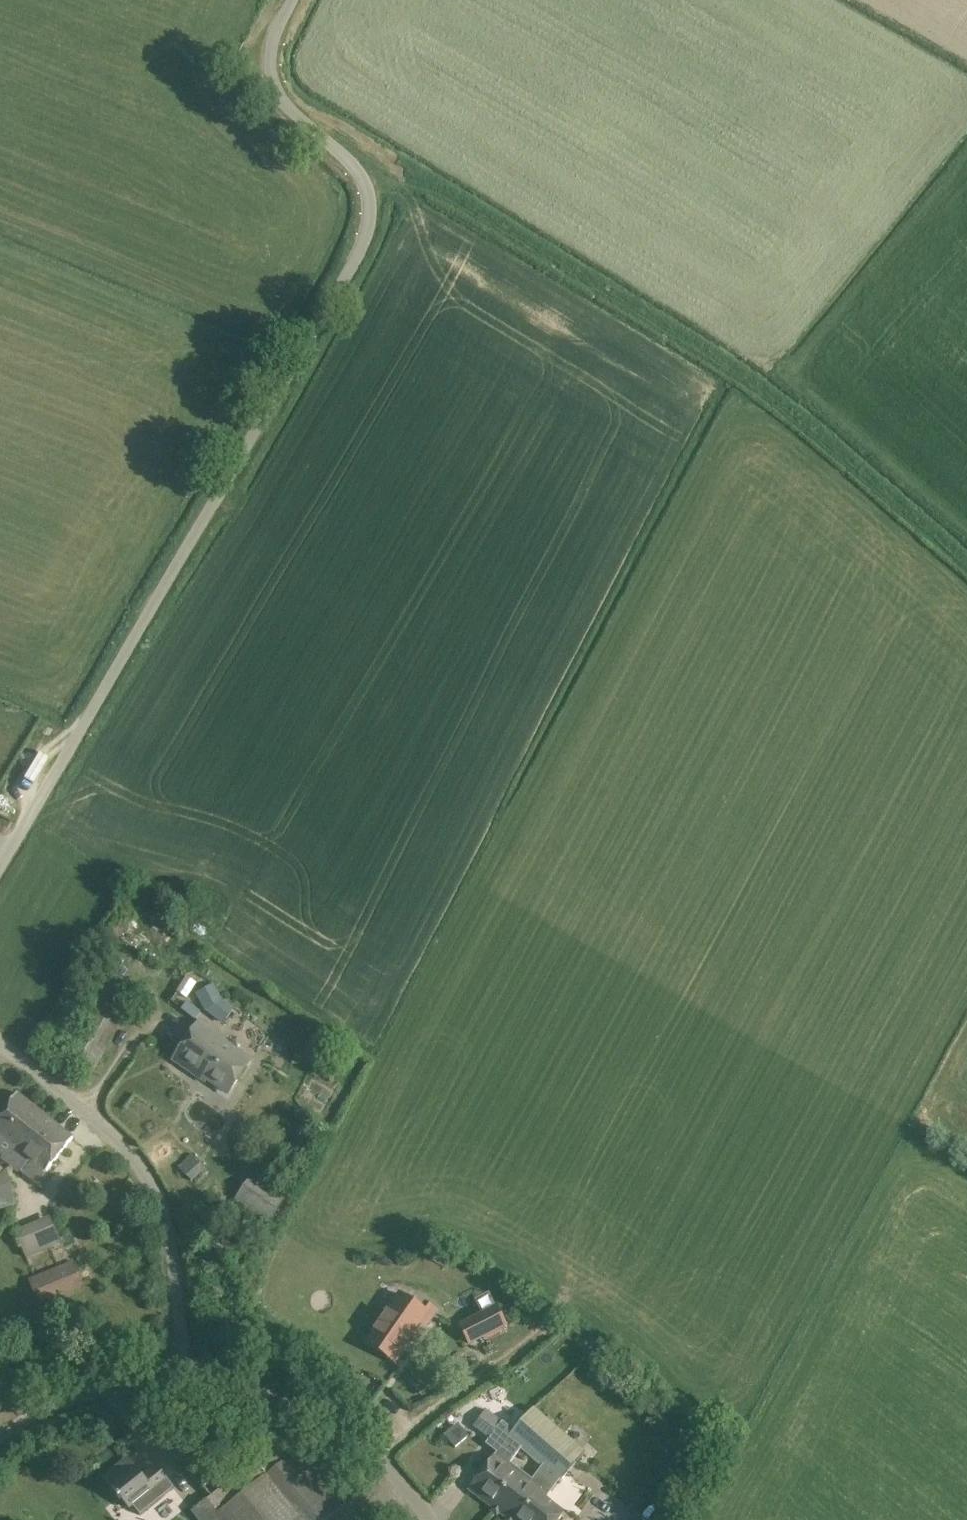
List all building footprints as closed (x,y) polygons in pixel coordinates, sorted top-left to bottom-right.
[(187,979),(176,994),(186,1001),(197,985),(187,979)] [(214,985),(196,994),(205,1011),(223,1001),(214,985)] [(174,1060),(195,1074),(197,1072),(229,1095),(252,1062),(224,1043),(226,1041),(200,1023),(174,1060)] [(14,1099),(0,1116),(0,1159),(32,1184),(34,1182),(42,1188),(61,1164),(56,1160),(74,1138),(18,1094),(14,1099)] [(192,1182),(206,1169),(191,1154),(178,1167),(192,1182)] [(16,1204),(6,1166),(0,1168),(0,1208),(16,1204)] [(253,1174),(234,1201),(267,1224),(286,1198),(253,1174)] [(213,1208),(225,1211),(227,1198),(215,1196),(213,1208)] [(15,1230),(27,1258),(62,1243),(50,1215),(15,1230)] [(29,1279),(39,1304),(82,1285),(72,1261),(29,1279)] [(419,1340),(430,1320),(394,1302),(370,1348),(402,1365),(416,1338),(419,1340)] [(460,1328),(469,1346),(506,1327),(497,1309),(460,1328)] [(533,1482),(505,1519),(506,1519),(561,1519),(565,1515),(544,1499),(556,1482),(559,1485),(586,1455),(534,1410),(514,1432),(507,1440),(519,1450),(540,1469),(531,1481),(533,1482)] [(469,1492),(505,1519),(533,1482),(531,1481),(509,1464),(519,1450),(507,1440),(514,1432),(503,1424),(488,1443),(499,1451),(469,1492)] [(286,1461),(275,1446),(207,1501),(206,1500),(193,1511),(200,1519),(326,1519),(345,1504),(300,1449),(286,1461)] [(130,1510),(137,1518),(161,1499),(174,1488),(156,1466),(142,1478),(127,1459),(104,1478),(130,1510)]
